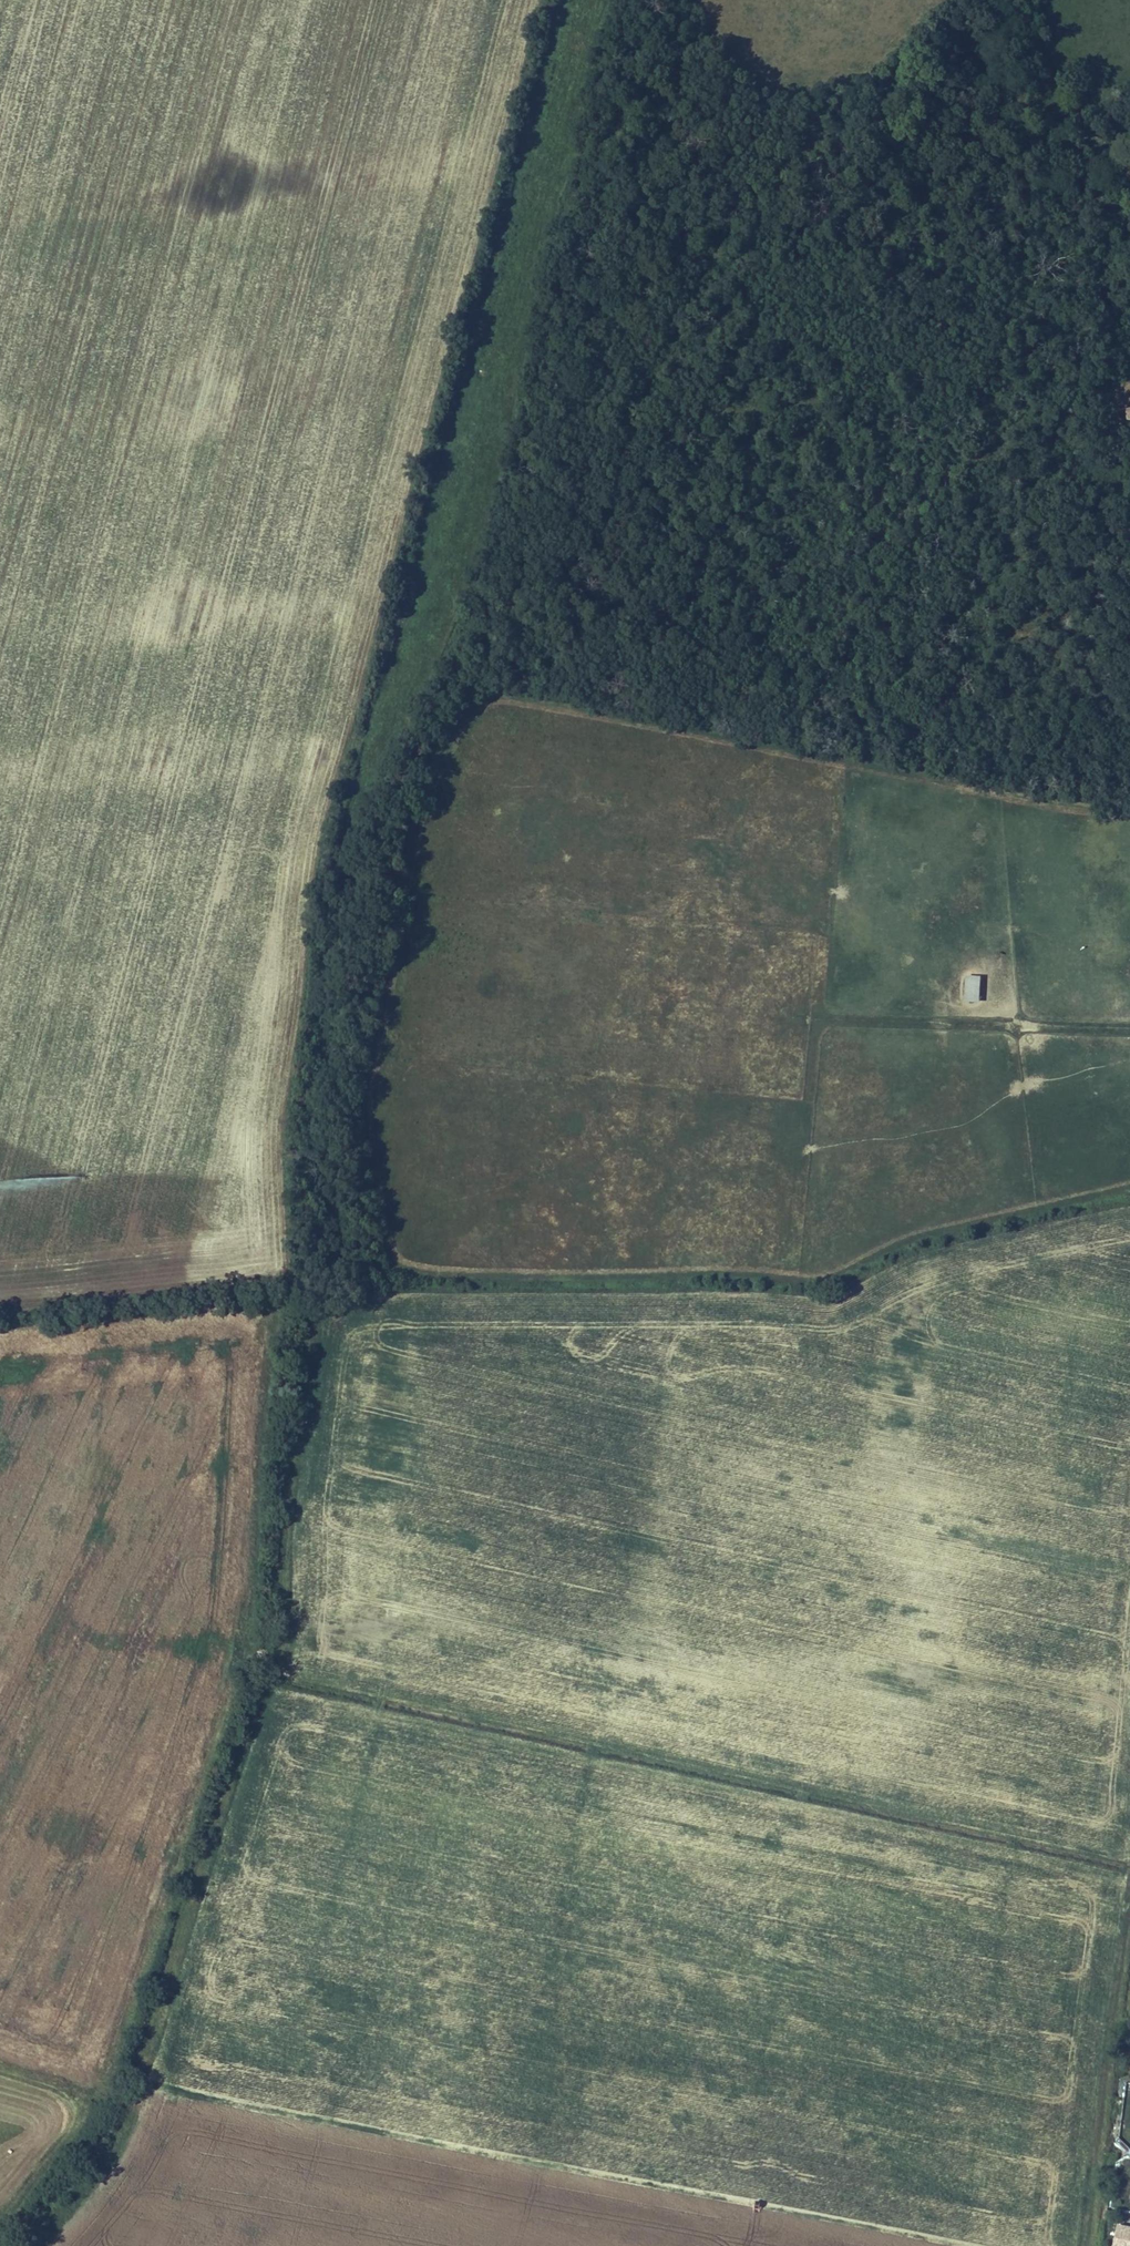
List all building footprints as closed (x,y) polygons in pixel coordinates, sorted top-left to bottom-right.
[(981,1002),(982,977),(967,977),(967,1000),(981,1002)] [(1118,2225),(1114,2245),(1129,2245),(1129,2227),(1118,2225)]
